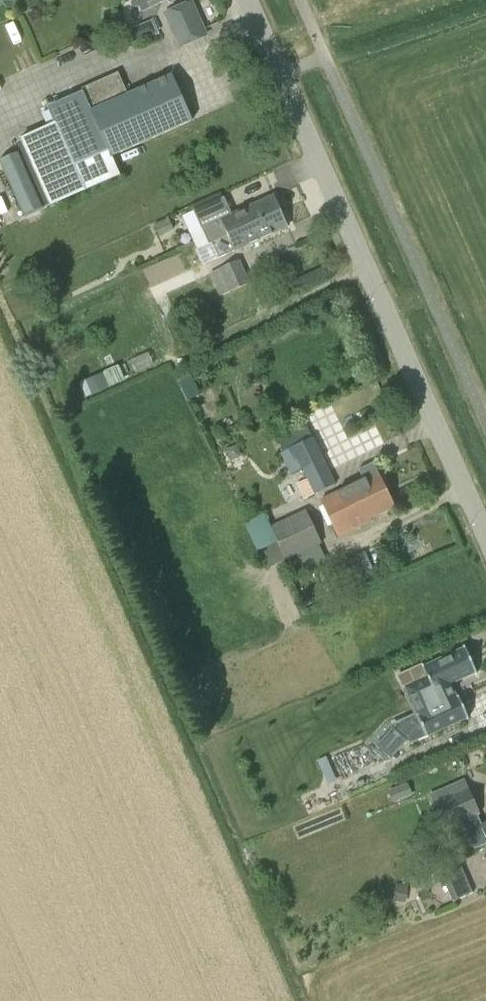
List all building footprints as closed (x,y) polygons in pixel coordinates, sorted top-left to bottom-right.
[(142,12),(150,8),(151,10),(173,0),(137,0),(142,12)] [(205,29),(194,3),(168,14),(183,47),(208,37),(205,29)] [(126,31),(132,44),(158,33),(152,20),(126,31)] [(82,89),(91,111),(112,158),(193,122),(171,75),(128,95),(118,73),(82,89)] [(53,109),(78,164),(101,154),(77,98),(53,109)] [(4,222),(39,209),(16,149),(0,155),(0,172),(11,202),(0,206),(0,213),(4,222)] [(280,213),(273,197),(202,229),(208,243),(212,241),(213,243),(280,213)] [(287,229),(280,213),(213,243),(219,257),(235,250),(236,252),(287,229)] [(159,236),(174,228),(168,217),(153,225),(159,236)] [(244,270),(239,260),(210,273),(220,296),(250,283),(244,270)] [(155,263),(126,277),(136,296),(165,282),(155,263)] [(325,278),(321,269),(296,280),(300,289),(325,278)] [(313,437),(282,451),(293,473),(302,468),(323,458),(313,437)] [(336,484),(323,458),(302,468),(307,479),(296,485),(304,499),(336,484)] [(331,516),(369,499),(390,490),(378,463),(377,461),(362,468),(366,478),(323,498),(331,516)] [(390,490),(369,499),(331,516),(339,535),(373,519),(372,517),(397,505),(390,490)] [(267,548),(266,549),(266,550),(313,527),(305,510),(293,516),(271,527),(277,539),(266,545),(267,548)] [(278,563),(321,542),(313,527),(266,550),(266,551),(261,553),(269,568),(278,563)] [(409,699),(433,688),(441,705),(417,715),(427,737),(469,718),(453,683),(465,677),(475,672),(466,652),(464,649),(424,667),(425,670),(401,682),(409,699)] [(392,727),(376,746),(390,759),(407,741),(392,727)] [(481,825),(477,816),(480,814),(465,779),(430,795),(445,829),(462,822),(470,839),(474,849),(485,843),(485,823),(481,825)] [(412,796),(408,785),(388,793),(392,804),(412,796)] [(473,893),(462,867),(441,875),(453,902),(473,893)] [(394,901),(406,902),(408,885),(396,884),(394,901)]
